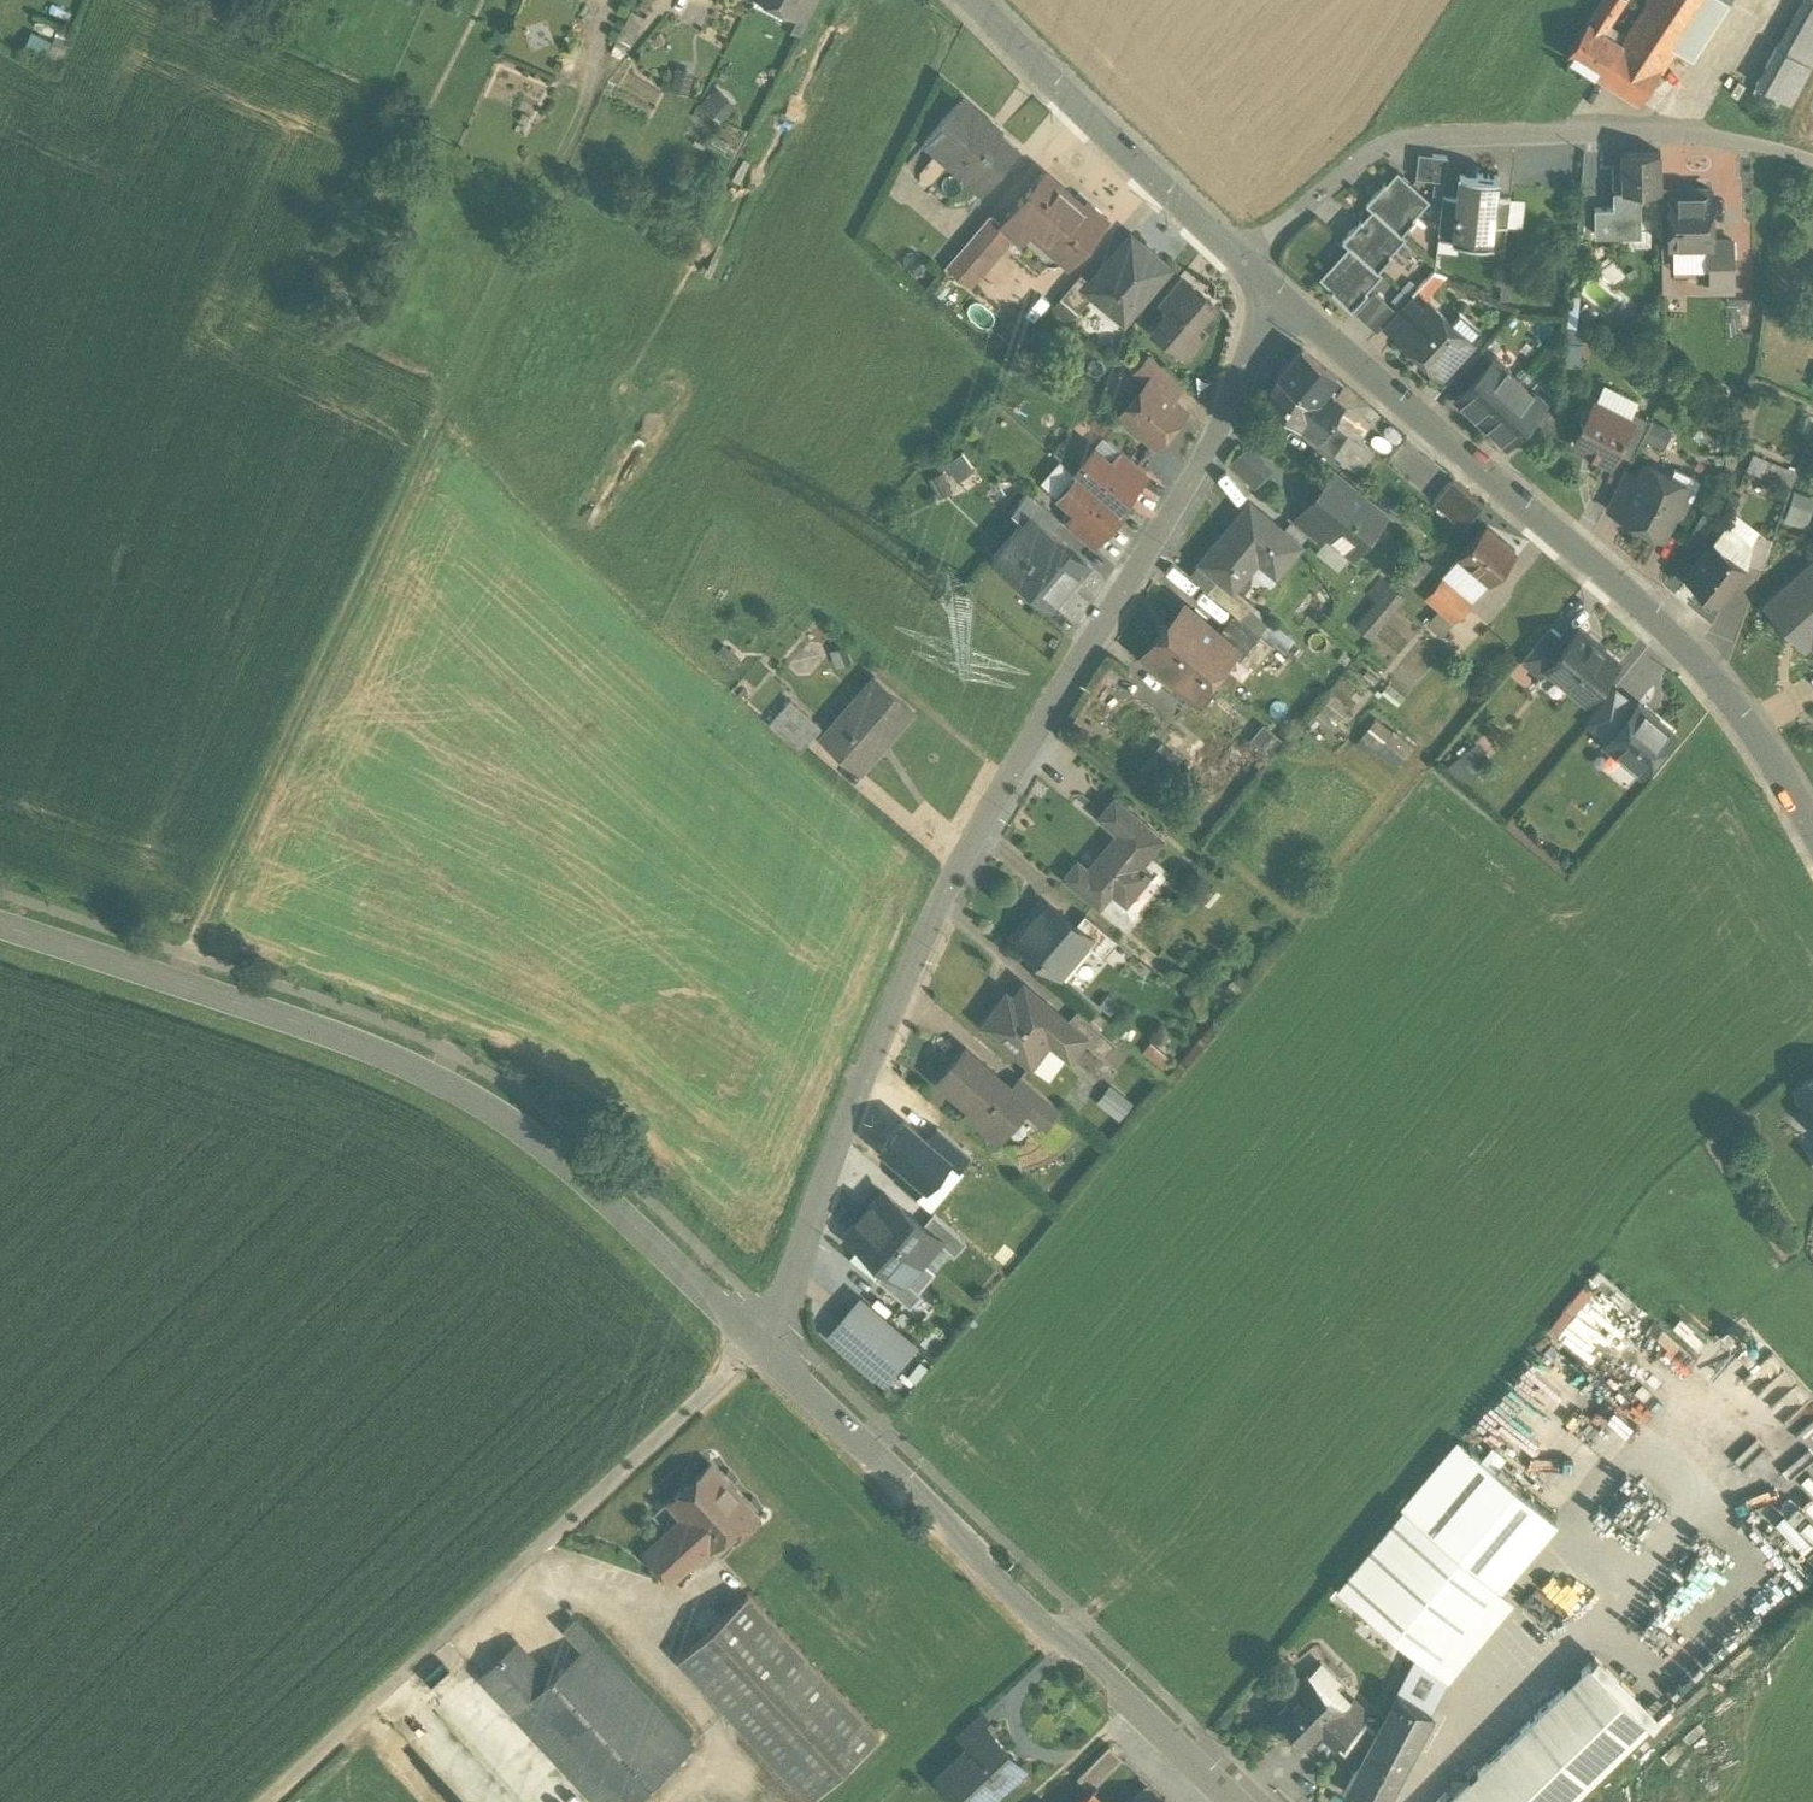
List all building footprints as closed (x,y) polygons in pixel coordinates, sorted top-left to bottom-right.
[(786,12),(794,16),(802,0),(763,0),(786,12)] [(794,16),(786,12),(780,23),(802,34),(819,0),(802,0),(794,16)] [(1587,21),(1604,31),(1624,0),(1601,0),(1587,21)] [(1620,42),(1627,46),(1605,80),(1638,102),(1675,46),(1704,0),(1647,0),(1620,42)] [(1675,46),(1692,57),(1729,1),(1727,0),(1704,0),(1675,46)] [(1777,45),(1811,64),(1812,60),(1812,0),(1802,0),(1777,45)] [(1587,21),(1566,54),(1605,80),(1627,46),(1620,42),(1604,31),(1587,21)] [(1811,64),(1777,45),(1756,83),(1756,84),(1781,97),(1790,102),(1811,64)] [(1781,97),(1756,84),(1749,96),(1774,110),(1781,97)] [(718,88),(702,105),(721,122),(737,105),(718,88)] [(992,123),(962,97),(923,142),(983,193),(1019,151),(990,126),(992,123)] [(1660,152),(1621,152),(1622,174),(1615,174),(1614,200),(1641,200),(1643,196),(1644,191),(1661,190),(1660,152)] [(1447,156),(1418,153),(1415,178),(1444,181),(1447,156)] [(1397,171),(1366,204),(1372,209),(1401,236),(1416,220),(1415,218),(1431,202),(1397,171)] [(1082,206),(1043,173),(999,224),(1013,236),(1020,241),(1028,232),(1068,266),(1108,219),(1086,201),(1082,206)] [(1499,177),(1461,174),(1458,198),(1454,240),(1492,243),(1494,225),(1497,196),(1499,177)] [(1711,239),(1710,190),(1669,190),(1670,249),(1710,249),(1709,240),(1711,239)] [(1458,198),(1443,196),(1438,238),(1454,240),(1458,198)] [(1510,197),(1497,196),(1494,225),(1507,226),(1510,197)] [(1613,231),(1614,200),(1590,199),(1589,230),(1613,231)] [(1642,216),(1641,200),(1614,200),(1614,215),(1642,216)] [(1372,209),(1343,241),(1349,247),(1377,273),(1393,257),(1391,255),(1405,240),(1401,236),(1372,209)] [(1642,216),(1614,215),(1613,231),(1651,233),(1652,217),(1642,216)] [(999,224),(989,216),(945,268),(968,288),(1013,236),(999,224)] [(1166,269),(1130,239),(1091,284),(1086,289),(1093,295),(1123,320),(1166,269)] [(1711,239),(1709,240),(1710,249),(1711,288),(1733,288),(1732,239),(1711,239)] [(1377,273),(1349,247),(1319,279),(1353,311),(1369,294),(1367,293),(1382,277),(1377,273)] [(1709,292),(1708,269),(1671,270),(1671,281),(1683,281),(1683,293),(1709,292)] [(1081,275),(1060,299),(1077,313),(1093,295),(1086,289),(1091,284),(1081,275)] [(1179,279),(1159,302),(1170,311),(1190,288),(1179,279)] [(1196,290),(1192,286),(1190,288),(1170,311),(1153,330),(1162,337),(1170,337),(1180,346),(1215,306),(1203,296),(1200,299),(1196,296),(1196,290)] [(1386,324),(1396,313),(1374,292),(1355,313),(1377,333),(1386,324)] [(1396,313),(1386,324),(1398,334),(1419,312),(1407,301),(1396,313)] [(1472,342),(1428,302),(1419,312),(1398,334),(1442,374),(1472,342)] [(1483,350),(1453,382),(1464,392),(1494,359),(1483,350)] [(1335,379),(1302,351),(1278,377),(1314,406),(1335,379)] [(1183,383),(1150,355),(1135,372),(1146,382),(1148,380),(1170,399),(1183,383)] [(1464,392),(1458,398),(1483,421),(1520,381),(1495,358),(1494,359),(1464,392)] [(1314,406),(1278,377),(1268,401),(1298,426),(1314,406)] [(1335,379),(1314,406),(1334,423),(1354,395),(1335,379)] [(1170,399),(1148,380),(1120,413),(1156,444),(1184,411),(1170,399)] [(1520,381),(1483,421),(1508,444),(1514,437),(1543,406),(1545,404),(1520,381)] [(1629,420),(1594,402),(1593,405),(1584,408),(1580,416),(1583,424),(1574,443),(1588,450),(1588,451),(1595,455),(1595,454),(1610,461),(1615,451),(1631,421),(1629,420)] [(1334,423),(1314,406),(1298,426),(1320,444),(1334,423)] [(1560,421),(1543,406),(1514,437),(1525,448),(1542,429),(1558,443),(1560,421)] [(1633,412),(1629,420),(1631,421),(1615,451),(1630,459),(1650,420),(1633,412)] [(1652,419),(1645,440),(1667,446),(1673,426),(1652,419)] [(1350,436),(1334,423),(1320,444),(1335,454),(1350,436)] [(1373,455),(1350,436),(1335,454),(1347,463),(1357,473),(1373,455)] [(1111,463),(1097,451),(1089,461),(1082,462),(1074,471),(1078,474),(1120,510),(1123,507),(1122,502),(1126,497),(1129,499),(1138,488),(1136,486),(1111,463)] [(1147,472),(1122,451),(1111,463),(1136,486),(1147,472)] [(967,453),(947,460),(954,479),(974,472),(967,453)] [(1267,476),(1241,453),(1229,465),(1255,489),(1267,476)] [(1778,479),(1783,464),(1754,454),(1749,469),(1778,479)] [(1674,474),(1649,461),(1640,478),(1622,513),(1663,535),(1675,513),(1681,510),(1687,499),(1684,491),(1670,483),(1674,474)] [(1624,470),(1607,506),(1622,513),(1640,478),(1624,470)] [(1120,510),(1078,474),(1070,484),(1071,490),(1063,500),(1078,513),(1101,532),(1104,535),(1113,524),(1110,521),(1114,516),(1121,515),(1123,512),(1120,510)] [(1380,516),(1335,479),(1309,512),(1331,530),(1336,534),(1332,538),(1346,550),(1349,545),(1353,548),(1380,516)] [(1452,479),(1432,503),(1465,530),(1484,506),(1452,479)] [(1063,521),(1030,493),(1013,513),(1028,526),(1034,519),(1052,534),(1063,521)] [(1794,493),(1784,523),(1805,530),(1812,507),(1812,499),(1794,493)] [(1250,503),(1200,562),(1220,578),(1233,590),(1234,588),(1261,556),(1279,572),(1301,546),(1250,503)] [(1331,530),(1309,512),(1297,526),(1319,544),(1331,530)] [(1101,532),(1078,513),(1067,525),(1091,544),(1101,532)] [(1028,526),(998,562),(1054,609),(1090,566),(1052,534),(1034,519),(1028,526)] [(1486,525),(1459,557),(1488,582),(1515,550),(1486,525)] [(1722,532),(1685,579),(1719,605),(1746,570),(1729,556),(1738,545),(1722,532)] [(1754,535),(1747,564),(1761,569),(1773,541),(1754,535)] [(1488,582),(1459,557),(1442,578),(1471,602),(1488,582)] [(1767,609),(1785,629),(1794,620),(1812,639),(1809,642),(1812,646),(1812,566),(1767,609)] [(1252,604),(1234,588),(1233,590),(1220,578),(1208,592),(1235,615),(1240,618),(1252,604)] [(1471,602),(1442,578),(1426,596),(1455,621),(1471,602)] [(1381,580),(1368,595),(1377,603),(1365,618),(1378,629),(1411,589),(1397,579),(1391,587),(1381,580)] [(1184,608),(1145,655),(1195,696),(1230,654),(1231,652),(1216,639),(1201,627),(1203,624),(1184,608)] [(1240,618),(1235,615),(1216,639),(1231,652),(1230,654),(1238,661),(1260,635),(1240,618)] [(1548,629),(1522,660),(1542,677),(1548,670),(1547,668),(1567,645),(1548,629)] [(1567,645),(1547,668),(1548,670),(1585,700),(1617,662),(1579,630),(1567,645)] [(875,677),(822,739),(860,771),(913,709),(875,677)] [(1614,689),(1586,722),(1608,740),(1636,707),(1614,689)] [(822,727),(790,701),(769,726),(801,752),(822,727)] [(1674,733),(1638,704),(1636,707),(1608,740),(1605,744),(1641,773),(1674,733)] [(1371,720),(1361,743),(1402,761),(1412,739),(1371,720)] [(1489,764),(1473,776),(1482,788),(1498,777),(1489,764)] [(1123,836),(1093,872),(1079,861),(1066,877),(1101,906),(1117,886),(1127,894),(1144,873),(1148,876),(1151,872),(1146,867),(1145,868),(1140,864),(1163,837),(1117,798),(1101,817),(1123,836)] [(1077,924),(1048,900),(1017,938),(1042,959),(1046,954),(1059,965),(1071,951),(1076,955),(1086,943),(1092,936),(1077,924)] [(1117,941),(1085,914),(1077,924),(1092,936),(1086,943),(1103,959),(1117,941)] [(1069,1019),(1024,984),(1004,1010),(998,1005),(982,1025),(1030,1063),(1049,1039),(1071,1056),(1086,1038),(1087,1037),(1067,1021),(1069,1019)] [(1116,1043),(1077,1009),(1069,1019),(1067,1021),(1087,1037),(1086,1038),(1106,1055),(1116,1043)] [(1011,1085),(965,1048),(937,1083),(970,1110),(965,1116),(993,1138),(1021,1104),(1026,1098),(1011,1085)] [(1059,1108),(1020,1075),(1011,1085),(1026,1098),(1021,1104),(1045,1124),(1059,1108)] [(1802,1084),(1798,1094),(1806,1108),(1812,1108),(1812,1114),(1812,1115),(1812,1078),(1802,1084)] [(1130,1103),(1110,1087),(1097,1103),(1117,1119),(1130,1103)] [(904,1169),(926,1187),(949,1161),(927,1142),(905,1123),(882,1150),(904,1169)] [(938,1129),(927,1142),(949,1161),(959,1169),(970,1156),(938,1129)] [(916,1200),(926,1187),(904,1169),(894,1181),(916,1200)] [(923,1226),(884,1194),(866,1215),(921,1261),(938,1241),(939,1240),(923,1226)] [(966,1242),(933,1214),(923,1226),(939,1240),(938,1241),(955,1255),(966,1242)] [(921,1261),(866,1215),(848,1236),(887,1268),(904,1282),(905,1281),(921,1261)] [(904,1282),(887,1268),(877,1281),(910,1308),(921,1295),(905,1281),(904,1282)] [(914,1345),(861,1301),(830,1337),(883,1382),(914,1345)] [(1459,1442),(1403,1509),(1497,1587),(1553,1520),(1459,1442)] [(707,1465),(666,1503),(679,1517),(662,1534),(690,1562),(705,1548),(706,1549),(730,1528),(735,1533),(754,1516),(707,1465)] [(1497,1587),(1403,1509),(1338,1589),(1358,1606),(1417,1655),(1432,1666),(1497,1587)] [(662,1534),(641,1553),(668,1582),(690,1562),(662,1534)] [(1358,1606),(1338,1589),(1330,1599),(1350,1616),(1358,1606)] [(880,1736),(748,1595),(678,1661),(809,1801),(880,1736)] [(593,1640),(574,1620),(563,1630),(582,1650),(593,1640)] [(593,1640),(582,1650),(550,1679),(513,1714),(596,1801),(632,1801),(692,1747),(593,1640)] [(517,1643),(480,1678),(513,1714),(550,1679),(517,1643)] [(1346,1793),(1364,1801),(1388,1801),(1435,1713),(1432,1711),(1448,1680),(1432,1666),(1417,1655),(1377,1733),(1358,1768),(1346,1793)] [(1449,1801),(1572,1801),(1648,1725),(1587,1664),(1449,1801)] [(1358,1726),(1308,1676),(1285,1699),(1290,1704),(1278,1717),(1301,1740),(1314,1728),(1320,1734),(1341,1714),(1355,1728),(1358,1726)] [(982,1713),(959,1734),(969,1745),(989,1727),(991,1729),(994,1726),(982,1713)] [(1341,1714),(1320,1734),(1335,1749),(1355,1728),(1341,1714)] [(1366,1726),(1344,1757),(1358,1768),(1377,1733),(1366,1726)] [(937,1775),(962,1801),(981,1801),(1023,1764),(991,1729),(989,1727),(969,1745),(937,1775)] [(1109,1745),(1077,1779),(1090,1791),(1092,1789),(1094,1790),(1123,1759),(1109,1745)] [(1131,1801),(1160,1801),(1163,1799),(1149,1784),(1131,1801)] [(1092,1789),(1090,1791),(1079,1801),(1106,1801),(1094,1790),(1092,1789)]
